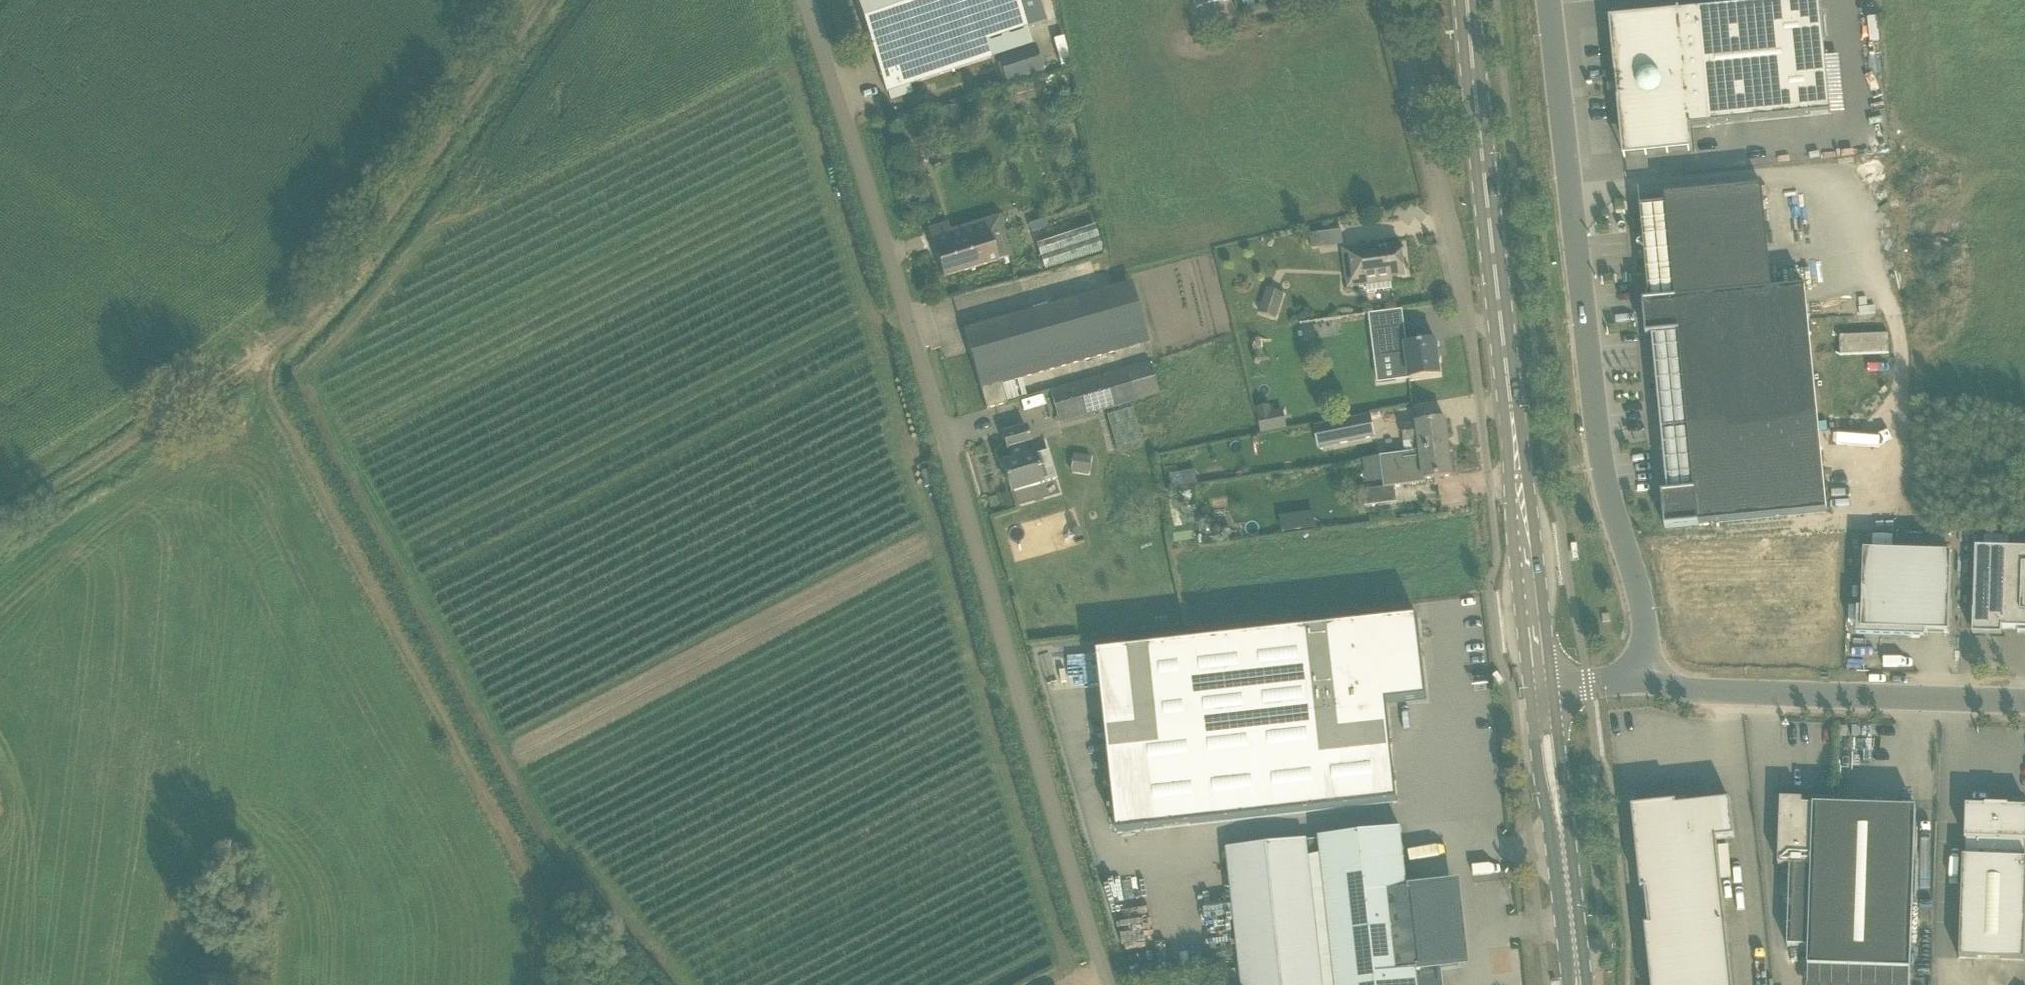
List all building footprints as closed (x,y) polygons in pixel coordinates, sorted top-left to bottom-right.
[(485,9),(494,0),(475,0),(485,9)] [(960,68),(991,58),(986,41),(1046,22),(1039,0),(856,0),(875,57),(886,92),(960,68)] [(1197,9),(1226,0),(1195,0),(1197,9)] [(1678,13),(1610,19),(1623,157),(1694,151),(1691,124),(1830,110),(1820,0),(1811,0),(1678,13)] [(1034,47),(1000,58),(1008,82),(1042,70),(1034,47)] [(898,186),(909,182),(904,167),(893,170),(898,186)] [(1662,494),(1665,528),(1699,525),(1827,512),(1813,367),(1833,365),(1828,318),(1809,319),(1805,287),(1773,290),(1766,223),(1763,187),(1666,197),(1667,205),(1641,208),(1650,302),(1643,302),(1647,337),(1653,336),(1669,494),(1662,494)] [(1324,247),(1322,232),(1310,234),(1312,249),(1324,247)] [(990,234),(935,250),(943,278),(1009,257),(1007,250),(996,253),(990,234)] [(1366,285),(1368,292),(1392,289),(1391,278),(1406,276),(1402,246),(1375,250),(1375,246),(1344,250),(1349,287),(1366,285)] [(1118,351),(1101,292),(963,330),(982,394),(984,401),(986,409),(1007,403),(1002,384),(1118,351)] [(1277,319),(1281,307),(1263,301),(1259,313),(1277,319)] [(1410,379),(1441,375),(1441,374),(1440,374),(1436,345),(1436,342),(1436,341),(1402,345),(1399,327),(1378,330),(1381,358),(1393,356),(1396,381),(1410,379)] [(1849,351),(1888,350),(1888,334),(1848,335),(1849,351)] [(1059,422),(1159,393),(1150,362),(1127,369),(1050,391),(1059,422)] [(1284,410),(1257,415),(1261,433),(1287,428),(1284,410)] [(1375,437),(1371,415),(1330,423),(1334,445),(1375,437)] [(1414,441),(1415,452),(1449,448),(1446,420),(1417,424),(1403,426),(1405,442),(1414,441)] [(1002,464),(1011,493),(1042,483),(1026,427),(1003,434),(1007,449),(1009,449),(1013,461),(1002,464)] [(1424,480),(1453,476),(1449,448),(1415,452),(1417,464),(1408,465),(1410,481),(1424,479),(1424,480)] [(1074,453),(1070,472),(1087,475),(1091,456),(1074,453)] [(1196,471),(1184,472),(1186,484),(1197,483),(1196,471)] [(1875,546),(1894,547),(1895,534),(1875,534),(1875,546)] [(2004,549),(2004,537),(1984,536),(1984,548),(2004,549)] [(2024,633),(2024,550),(1976,548),(1973,635),(2003,636),(2003,629),(2013,629),(2019,629),(2019,632),(2018,632),(2018,633),(2024,633)] [(1864,551),(1862,610),(1858,609),(1857,636),(1925,639),(1925,633),(1949,633),(1952,554),(1864,551)] [(1383,703),(1422,699),(1413,617),(1093,653),(1113,834),(1394,803),(1383,703)] [(1808,947),(1807,966),(1911,970),(1916,809),(1835,807),(1835,801),(1813,801),(1813,806),(1803,806),(1803,800),(1781,799),(1779,865),(1790,866),(1788,946),(1808,947)] [(1717,840),(1735,838),(1730,801),(1677,807),(1677,803),(1632,808),(1641,891),(1645,890),(1649,927),(1646,927),(1652,984),(1733,984),(1717,840)] [(1966,806),(1965,839),(1966,839),(1966,857),(1963,857),(1959,958),(2024,961),(2024,808),(1966,806)] [(1439,969),(1442,968),(1457,966),(1455,944),(1459,943),(1457,928),(1453,929),(1448,887),(1409,891),(1403,891),(1397,830),(1227,849),(1242,984),(1440,984),(1439,969)]
